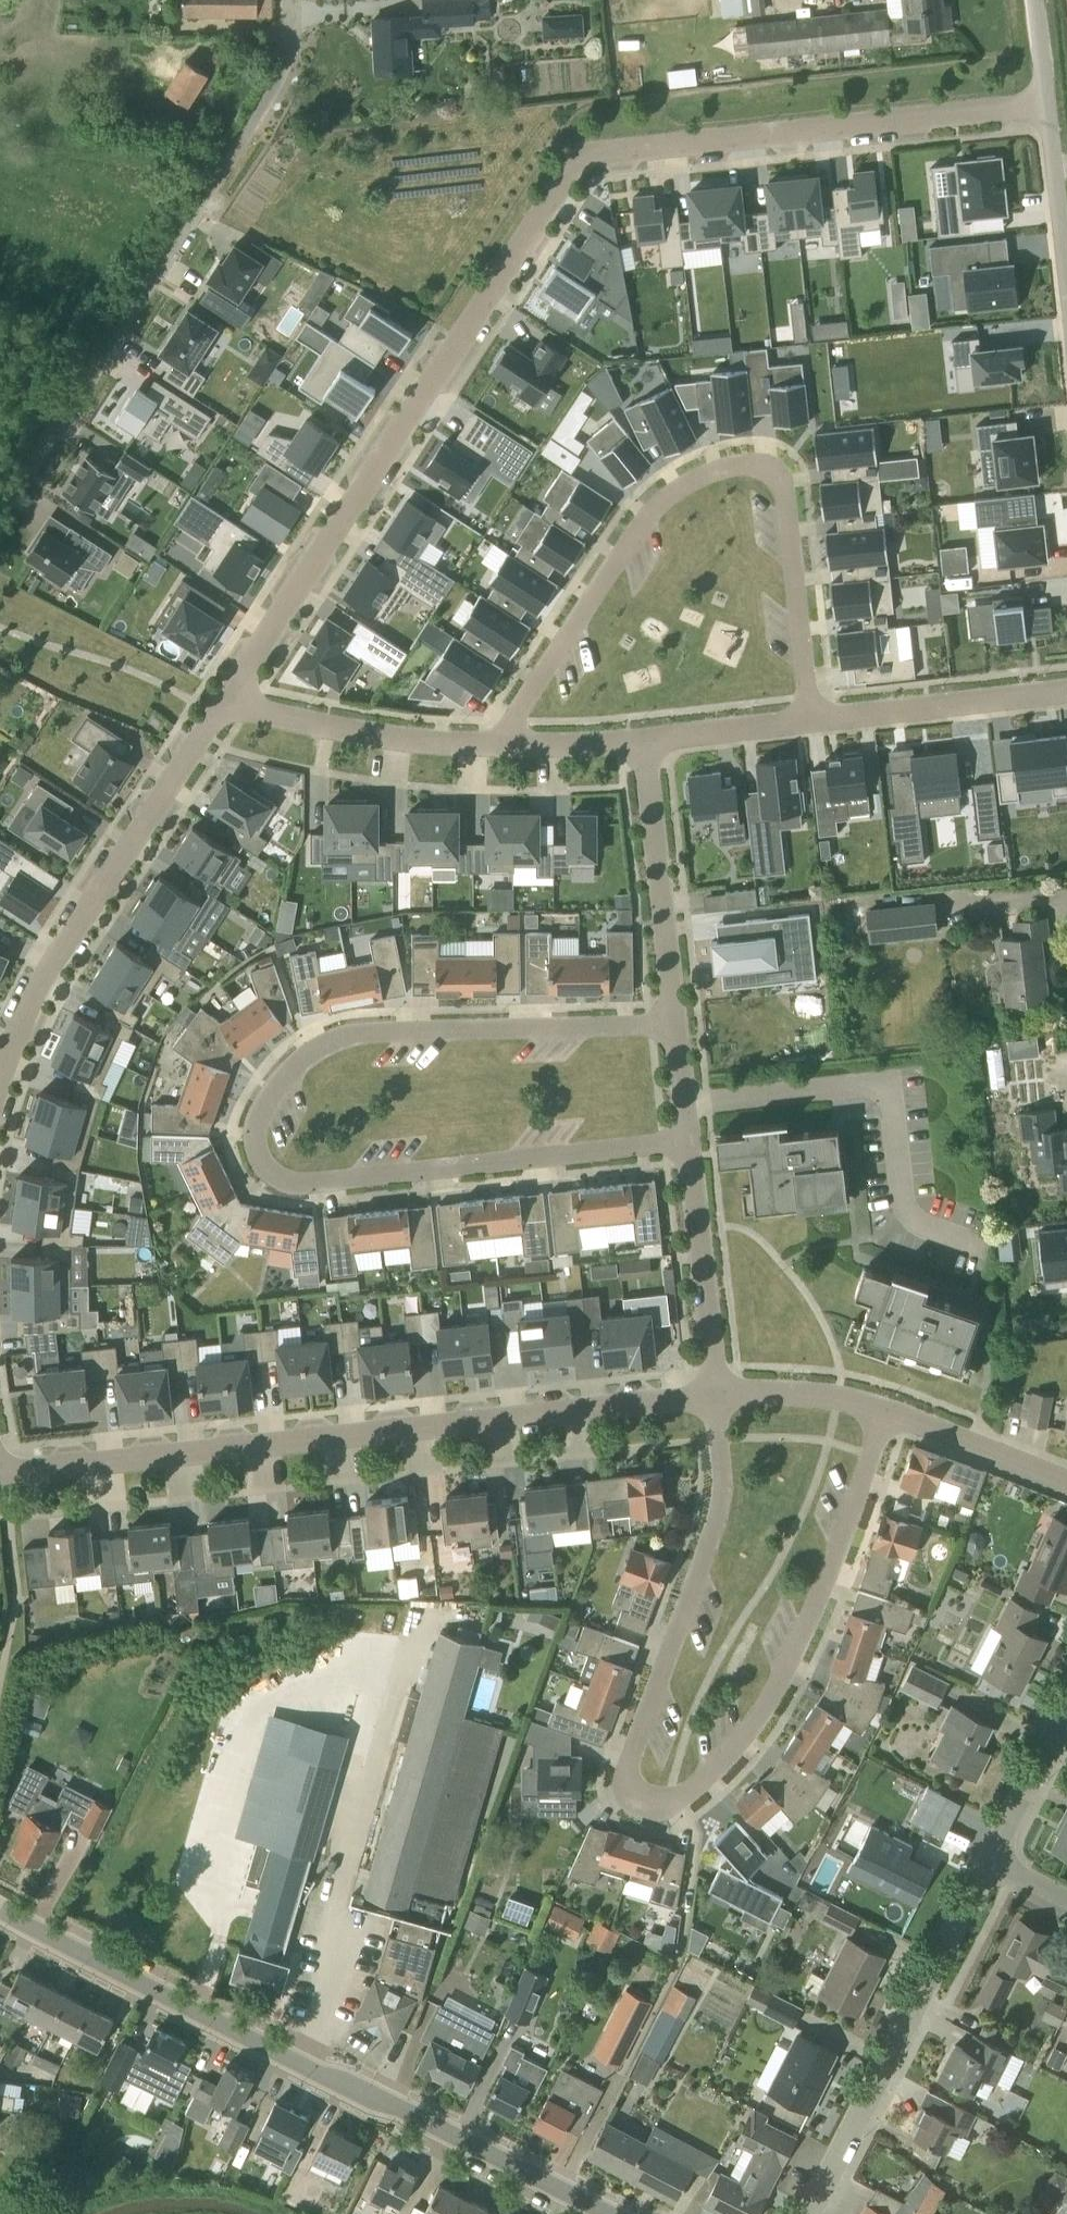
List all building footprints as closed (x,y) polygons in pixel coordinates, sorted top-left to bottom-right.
[(237,17),(259,16),(259,0),(184,0),(184,18),(237,17)] [(412,71),(410,38),(425,37),(425,28),(474,26),(474,19),(491,19),(490,0),(423,0),(423,15),(374,18),(377,73),(412,71)] [(724,15),(745,12),(745,15),(762,13),(761,0),(722,0),(724,15)] [(926,28),(951,26),(949,6),(943,6),(942,0),(905,0),(906,15),(889,17),(888,9),(746,25),(750,59),(892,43),(891,31),(908,29),(909,41),(927,39),(926,28)] [(560,37),(585,36),(583,13),(558,14),(560,37)] [(209,74),(187,60),(180,70),(177,68),(179,65),(161,54),(152,68),(170,79),(171,77),(175,79),(167,91),(189,105),(209,74)] [(948,245),(984,241),(982,226),(1017,222),(1010,166),(1004,166),(1004,163),(988,164),(989,168),(966,171),(966,172),(957,173),(962,214),(945,216),(948,245)] [(835,205),(840,242),(842,258),(863,255),(860,229),(882,226),(881,222),(885,222),(884,206),(879,206),(876,170),(854,171),(855,180),(832,182),(835,205)] [(808,173),(792,175),(800,237),(823,235),(823,244),(840,242),(835,205),(821,207),(817,176),(808,177),(808,173)] [(772,211),(757,213),(761,249),(778,247),(777,240),(800,237),(792,175),(777,177),(778,180),(768,182),(772,211)] [(730,182),(714,184),(721,242),(744,239),(745,251),(761,249),(757,213),(743,214),(739,185),(730,186),(730,182)] [(694,220),(680,221),(684,250),(721,246),(721,242),(714,184),(700,185),(700,189),(691,190),(694,220)] [(654,194),(633,197),(638,243),(659,240),(662,267),(685,264),(678,205),(656,208),(654,194)] [(916,228),(901,229),(901,240),(917,239),(916,228)] [(556,266),(537,294),(551,303),(546,310),(551,313),(548,318),(566,329),(568,325),(573,328),(593,295),(633,321),(619,245),(593,229),(581,247),(571,242),(559,261),(561,262),(558,267),(556,266)] [(212,281),(240,299),(243,295),(271,252),(253,241),(247,251),(236,243),(224,262),(221,260),(209,279),(212,281)] [(971,309),(1019,304),(1016,278),(1012,278),(1011,263),(987,266),(984,241),(948,245),(931,246),(934,274),(951,272),(952,279),(968,277),(971,309)] [(684,269),(671,270),(673,283),(685,282),(684,269)] [(212,281),(200,301),(244,329),(258,305),(243,295),(240,299),(212,281)] [(319,302),(325,293),(312,284),(300,300),(314,309),(319,302)] [(907,299),(893,300),(895,319),(909,317),(907,299)] [(319,302),(314,309),(308,319),(321,327),(332,310),(319,302)] [(341,342),(378,366),(391,346),(402,354),(415,334),(389,317),(392,312),(377,302),(362,325),(356,320),(341,342)] [(218,328),(189,309),(180,323),(179,322),(170,337),(171,337),(162,352),(174,360),(164,376),(194,395),(207,376),(193,367),(218,328)] [(928,310),(912,312),(914,328),(930,326),(928,310)] [(307,320),(296,337),(305,342),(316,325),(307,320)] [(1023,362),(1021,346),(980,350),(979,337),(953,340),(956,366),(973,364),(975,381),(981,380),(981,385),(1000,383),(1000,378),(1021,376),(1019,363),(1023,362)] [(301,388),(325,403),(328,398),(360,418),(378,390),(367,383),(378,366),(341,342),(334,338),(301,388)] [(541,339),(530,357),(510,344),(506,350),(503,349),(495,362),(497,363),(493,370),(520,387),(517,392),(549,413),(562,394),(548,384),(566,355),(541,339)] [(274,368),(275,369),(283,356),(267,346),(259,358),(274,368)] [(757,374),(742,375),(746,404),(760,403),(762,426),(798,422),(791,363),(756,367),(757,374)] [(605,367),(588,384),(594,391),(611,378),(605,367)] [(746,404),(742,375),(742,368),(706,372),(707,379),(693,381),(696,410),(710,408),(713,431),(748,427),(746,404)] [(639,401),(625,409),(639,438),(655,431),(666,455),(698,439),(672,386),(639,401)] [(221,424),(164,388),(155,401),(149,398),(142,409),(139,407),(125,428),(146,442),(149,437),(167,449),(179,430),(206,447),(221,424)] [(571,405),(540,452),(572,473),(582,458),(577,455),(565,447),(573,436),(587,415),(583,412),(571,405)] [(444,442),(426,469),(444,481),(442,484),(460,496),(485,458),(513,476),(531,447),(478,413),(458,443),(455,449),(444,442)] [(592,446),(610,468),(625,486),(653,464),(615,417),(587,440),(592,446)] [(245,419),(235,434),(246,442),(257,426),(245,419)] [(310,420),(296,440),(271,435),(261,451),(290,470),(298,457),(320,471),(323,467),(326,470),(335,457),(331,455),(341,440),(310,420)] [(998,484),(1037,480),(1033,434),(1018,435),(1017,420),(979,424),(981,449),(994,448),(998,484)] [(842,467),(844,481),(872,478),(871,463),(878,463),(874,427),(815,434),(819,469),(842,467)] [(84,453),(60,490),(89,509),(109,478),(123,488),(133,474),(139,478),(148,464),(122,447),(114,460),(109,456),(103,465),(84,453)] [(920,475),(927,475),(925,457),(918,458),(919,469),(920,475)] [(188,472),(182,482),(192,488),(199,479),(206,467),(196,460),(188,472)] [(249,515),(282,537),(300,511),(285,501),(292,492),(279,484),(286,473),(274,465),(267,476),(272,479),(249,515)] [(550,501),(543,513),(567,529),(575,517),(594,530),(612,501),(563,469),(544,497),(550,501)] [(872,478),(844,481),(821,483),(825,519),(848,516),(849,531),(878,527),(876,513),(884,512),(880,477),(872,478)] [(218,487),(208,480),(200,492),(210,499),(218,487)] [(1038,519),(1037,517),(1041,517),(1038,490),(978,497),(979,503),(981,523),(998,521),(1003,560),(1050,555),(1046,518),(1038,519)] [(456,579),(435,565),(421,557),(432,541),(435,543),(447,526),(407,500),(385,534),(385,535),(405,547),(396,560),(446,593),(456,579)] [(241,556),(225,581),(254,601),(274,570),(261,561),(270,548),(201,503),(183,531),(212,549),(217,540),(241,556)] [(586,542),(567,529),(543,513),(536,509),(517,539),(523,543),(515,555),(540,571),(548,559),(567,572),(586,542)] [(113,554),(90,538),(72,526),(62,540),(45,529),(39,538),(36,536),(27,550),(30,552),(27,556),(31,559),(47,570),(45,573),(63,584),(77,564),(95,568),(102,570),(113,554)] [(855,580),(884,577),(882,563),(889,562),(885,527),(878,527),(849,531),(826,533),(830,569),(853,566),(855,580)] [(978,582),(977,529),(936,530),(937,583),(978,582)] [(140,560),(125,550),(115,565),(130,575),(140,560)] [(490,598),(512,613),(520,601),(539,614),(559,584),(540,571),(515,555),(509,551),(490,581),(496,585),(488,597),(490,598)] [(346,595),(385,621),(395,606),(390,603),(401,585),(426,601),(436,608),(445,595),(446,593),(396,560),(386,554),(378,567),(368,560),(346,595)] [(155,560),(144,577),(156,585),(168,568),(163,565),(157,561),(155,560)] [(858,616),(860,630),(889,627),(887,613),(895,612),(891,576),(884,577),(855,580),(832,583),(836,618),(858,616)] [(219,604),(224,607),(225,605),(183,578),(170,597),(181,605),(166,628),(203,653),(206,649),(208,651),(216,639),(213,638),(224,622),(212,614),(219,604)] [(943,606),(944,608),(960,606),(958,587),(941,589),(943,606)] [(461,639),(485,655),(493,643),(512,656),(532,626),(512,613),(490,598),(488,597),(482,593),(462,623),(468,627),(461,639)] [(1054,631),(1051,604),(1025,607),(1023,595),(994,598),(994,602),(995,611),(982,612),(985,639),(998,638),(999,639),(1028,636),(1028,634),(1054,631)] [(943,606),(928,608),(930,621),(945,620),(944,608),(943,606)] [(392,676),(408,652),(362,621),(353,634),(327,617),(294,667),(299,671),(297,674),(311,683),(313,680),(319,683),(323,676),(340,687),(358,660),(357,660),(360,655),(392,676)] [(896,626),(889,627),(860,630),(837,633),(841,668),(864,665),(866,680),(895,677),(893,662),(900,661),(896,626)] [(485,655),(461,639),(454,635),(435,665),(441,669),(433,681),(458,697),(465,685),(485,698),(504,668),(485,655)] [(92,749),(74,775),(110,798),(125,776),(120,773),(128,761),(122,758),(132,744),(122,738),(88,715),(73,737),(92,749)] [(1036,736),(1035,731),(1012,734),(1013,739),(1010,739),(1013,768),(996,770),(1000,801),(1019,799),(1018,788),(1051,785),(1052,795),(1066,794),(1066,761),(1066,758),(1066,738),(1066,733),(1036,736)] [(961,794),(956,749),(912,753),(912,752),(891,755),(892,771),(890,771),(894,806),(888,806),(892,842),(898,841),(900,863),(925,860),(917,798),(961,794)] [(843,757),(824,759),(829,799),(833,798),(834,807),(815,810),(817,835),(836,833),(835,820),(848,819),(846,797),(866,795),(862,755),(857,755),(857,752),(843,753),(843,757)] [(752,846),(755,875),(787,871),(780,811),(801,808),(801,807),(805,806),(804,789),(799,790),(796,758),(758,762),(763,813),(749,814),(751,830),(752,830),(754,846),(752,846)] [(19,762),(11,775),(22,782),(31,769),(19,762)] [(266,766),(263,778),(276,781),(279,768),(266,766)] [(234,819),(225,833),(259,855),(269,839),(260,834),(279,805),(259,792),(255,798),(244,790),(228,780),(225,785),(221,783),(212,798),(215,800),(212,805),(234,819)] [(700,808),(702,827),(725,824),(728,849),(752,846),(754,846),(752,830),(751,830),(748,831),(744,793),(730,795),(729,780),(697,783),(698,792),(694,792),(695,803),(696,809),(700,808)] [(995,780),(972,783),(978,838),(1001,835),(995,780)] [(38,812),(23,835),(40,846),(45,837),(70,854),(73,849),(76,851),(85,838),(82,837),(85,832),(60,816),(69,802),(38,782),(24,803),(38,812)] [(311,861),(352,861),(352,799),(337,799),(337,803),(327,803),(327,832),(311,832),(311,861)] [(367,799),(352,799),(352,861),(375,861),(375,878),(393,878),(393,870),(393,841),(376,841),(376,803),(367,803),(367,799)] [(433,866),(432,808),(417,808),(417,812),(408,812),(408,841),(393,841),(393,870),(409,870),(409,864),(432,864),(432,866),(433,866)] [(448,808),(432,808),(433,866),(455,866),(456,871),(473,871),(473,842),(457,842),(457,812),(448,812),(448,808)] [(514,865),(514,809),(498,810),(498,813),(489,813),(489,842),(473,842),(473,871),(514,871),(514,865)] [(528,809),(514,809),(514,865),(536,865),(536,876),(554,876),(554,871),(553,843),(538,843),(538,813),(528,813),(528,809)] [(571,871),(571,865),(595,865),(595,851),(599,851),(599,838),(595,838),(595,813),(590,813),(590,810),(575,810),(575,813),(569,813),(569,843),(553,843),(554,871),(571,871)] [(197,883),(219,898),(225,888),(221,886),(239,858),(190,826),(185,835),(181,832),(174,843),(178,846),(173,854),(203,874),(197,883)] [(41,865),(0,838),(0,866),(15,876),(0,900),(9,906),(9,909),(15,913),(18,912),(29,920),(49,889),(32,878),(41,865)] [(830,838),(821,839),(823,858),(832,857),(830,838)] [(145,897),(194,928),(208,906),(212,909),(219,898),(197,883),(190,894),(159,875),(154,882),(151,880),(144,891),(147,893),(145,897)] [(727,909),(757,906),(755,888),(725,891),(727,909)] [(622,893),(615,893),(615,907),(619,907),(631,907),(630,892),(622,893)] [(180,950),(194,928),(145,897),(143,900),(139,898),(132,909),(136,911),(131,919),(161,938),(154,949),(173,961),(177,964),(184,953),(180,950)] [(396,899),(396,911),(410,911),(410,899),(396,899)] [(870,942),(939,934),(935,901),(867,909),(870,942)] [(619,907),(619,920),(633,920),(633,907),(631,907),(619,907)] [(816,977),(809,913),(746,919),(747,937),(711,941),(714,972),(721,971),(723,988),(762,984),(761,967),(794,963),(796,980),(816,977)] [(537,914),(524,914),(524,927),(537,927),(537,914)] [(507,929),(519,929),(519,915),(507,915),(507,929)] [(279,916),(277,928),(292,931),(294,919),(279,916)] [(1022,1001),(1046,998),(1039,937),(1047,936),(1045,918),(1016,921),(1018,937),(1001,939),(1007,991),(1021,990),(1022,1001)] [(462,990),(463,952),(435,952),(435,930),(410,930),(409,989),(462,990)] [(490,952),(463,952),(462,990),(516,990),(516,931),(491,930),(490,952)] [(579,990),(579,952),(551,952),(551,930),(526,930),(526,990),(579,990)] [(607,952),(579,952),(579,990),(632,990),(632,930),(607,930),(607,952)] [(374,961),(348,967),(355,1001),(404,990),(394,934),(370,939),(374,961)] [(293,937),(276,943),(279,953),(297,947),(293,937)] [(173,961),(154,949),(150,946),(143,958),(117,941),(112,948),(108,946),(101,956),(105,959),(102,963),(148,992),(162,970),(166,972),(173,961)] [(355,1001),(348,967),(320,972),(316,950),(291,954),(303,1011),(355,1001)] [(8,956),(0,952),(0,974),(8,956)] [(272,958),(261,962),(263,966),(273,963),(272,958)] [(114,1001),(107,1013),(131,1026),(137,1016),(133,1014),(148,992),(102,963),(100,966),(96,964),(89,975),(93,977),(88,984),(114,1001)] [(259,994),(240,1008),(263,1039),(293,1017),(274,963),(251,971),(259,994)] [(518,1001),(518,990),(496,991),(497,1002),(518,1001)] [(202,1007),(188,1026),(234,1060),(263,1039),(240,1008),(222,1022),(202,1007)] [(62,1036),(111,1058),(122,1034),(127,1036),(131,1026),(107,1013),(102,1025),(73,1012),(69,1020),(65,1018),(60,1030),(64,1032),(62,1036)] [(234,1060),(188,1026),(173,1046),(193,1060),(186,1082),(222,1095),(234,1060)] [(74,1085),(78,1087),(100,1095),(105,1084),(101,1082),(111,1058),(62,1036),(61,1040),(57,1038),(51,1050),(55,1051),(52,1060),(80,1073),(74,1085)] [(209,1130),(222,1095),(186,1082),(178,1104),(153,1103),(153,1111),(153,1126),(153,1128),(209,1130)] [(34,1111),(33,1116),(88,1132),(96,1107),(100,1108),(104,1097),(100,1095),(78,1087),(74,1101),(40,1091),(37,1099),(33,1098),(30,1110),(34,1111)] [(127,1105),(123,1119),(139,1123),(140,1110),(127,1105)] [(1055,1108),(1018,1112),(1021,1138),(1035,1136),(1039,1171),(1059,1169),(1061,1190),(1066,1190),(1066,1128),(1066,1126),(1057,1127),(1055,1108)] [(145,1110),(144,1126),(153,1126),(153,1111),(145,1110)] [(56,1164),(82,1169),(86,1158),(81,1157),(88,1132),(33,1116),(31,1120),(27,1119),(24,1131),(28,1132),(25,1141),(59,1151),(56,1164)] [(781,1134),(780,1123),(789,1123),(788,1121),(745,1126),(745,1127),(747,1127),(747,1131),(716,1135),(719,1164),(750,1160),(756,1210),(847,1199),(838,1127),(781,1134)] [(144,1158),(152,1158),(153,1134),(145,1133),(144,1158)] [(226,1169),(210,1136),(153,1134),(152,1158),(179,1159),(191,1186),(226,1169)] [(81,1180),(82,1169),(56,1164),(54,1177),(18,1173),(17,1182),(13,1182),(11,1194),(16,1195),(15,1199),(73,1206),(76,1180),(81,1180)] [(187,1233),(206,1248),(241,1202),(226,1169),(191,1186),(204,1212),(187,1233)] [(603,1185),(607,1223),(634,1220),(637,1241),(662,1238),(655,1179),(603,1185)] [(609,1244),(607,1223),(603,1185),(550,1191),(556,1250),(582,1247),(609,1244)] [(491,1198),(495,1235),(522,1232),(525,1254),(550,1251),(543,1192),(491,1198)] [(134,1195),(122,1193),(120,1207),(132,1208),(134,1195)] [(467,1238),(495,1235),(491,1198),(438,1203),(444,1263),(470,1260),(467,1238)] [(48,1229),(47,1243),(75,1245),(75,1232),(70,1232),(73,1206),(15,1199),(15,1203),(10,1203),(9,1216),(13,1216),(12,1225),(48,1229)] [(241,1241),(270,1246),(277,1209),(241,1202),(206,1248),(225,1262),(241,1241)] [(379,1210),(383,1248),(410,1244),(413,1266),(438,1263),(431,1204),(379,1210)] [(313,1215),(277,1209),(270,1246),(292,1250),(293,1265),(294,1274),(298,1274),(319,1272),(314,1218),(313,1215)] [(355,1251),(383,1248),(379,1210),(326,1216),(332,1275),(358,1272),(355,1251)] [(1017,1225),(996,1228),(999,1258),(1020,1255),(1017,1225)] [(1039,1229),(1043,1278),(1045,1278),(1045,1287),(1066,1285),(1066,1227),(1039,1229)] [(75,1257),(75,1245),(47,1243),(47,1257),(12,1257),(12,1268),(8,1268),(8,1281),(12,1281),(12,1286),(70,1286),(70,1279),(70,1257),(75,1257)] [(662,1243),(644,1245),(645,1255),(663,1253),(662,1243)] [(217,1257),(207,1249),(200,1259),(210,1266),(217,1257)] [(555,1265),(570,1264),(569,1253),(554,1254),(555,1265)] [(549,1257),(538,1258),(539,1273),(550,1272),(549,1257)] [(637,1260),(621,1261),(622,1273),(638,1272),(637,1260)] [(593,1277),(606,1276),(605,1263),(591,1264),(593,1277)] [(894,1277),(865,1266),(855,1294),(871,1299),(856,1342),(888,1353),(891,1346),(963,1371),(983,1315),(924,1294),(927,1284),(929,1284),(929,1283),(894,1271),(894,1272),(895,1273),(894,1277)] [(462,1270),(447,1271),(448,1283),(460,1283),(463,1282),(462,1270)] [(320,1282),(319,1272),(298,1274),(299,1284),(320,1282)] [(338,1293),(345,1292),(344,1280),(327,1282),(328,1294),(338,1293)] [(70,1314),(70,1286),(12,1286),(12,1290),(8,1290),(8,1303),(12,1303),(12,1314),(48,1314),(48,1327),(75,1326),(75,1321),(75,1314),(70,1314)] [(650,1312),(626,1314),(631,1360),(656,1358),(652,1324),(671,1322),(668,1292),(649,1294),(650,1312)] [(626,1314),(602,1317),(599,1293),(584,1294),(587,1326),(602,1324),(607,1363),(631,1360),(626,1314)] [(567,1296),(568,1312),(545,1314),(550,1361),(574,1358),(571,1327),(587,1326),(584,1294),(567,1296)] [(505,1329),(521,1328),(525,1363),(550,1361),(545,1314),(525,1317),(523,1297),(502,1299),(505,1329)] [(469,1370),(464,1323),(441,1326),(439,1309),(423,1311),(427,1341),(441,1340),(444,1372),(469,1370)] [(390,1387),(414,1384),(410,1343),(427,1341),(423,1311),(405,1313),(408,1338),(385,1341),(390,1387)] [(95,1314),(81,1316),(81,1327),(96,1325),(95,1314)] [(1037,1315),(1038,1336),(1066,1335),(1066,1314),(1037,1315)] [(360,1330),(359,1318),(341,1320),(345,1350),(360,1349),(365,1390),(390,1387),(385,1341),(383,1328),(360,1330)] [(308,1388),(333,1385),(329,1352),(345,1350),(341,1320),(324,1322),(326,1339),(303,1341),(308,1388)] [(464,1323),(469,1370),(494,1367),(489,1321),(464,1323)] [(280,1344),(278,1327),(261,1329),(264,1359),(280,1358),(283,1390),(308,1388),(303,1341),(280,1344)] [(228,1405),(253,1402),(248,1361),(264,1359),(261,1329),(244,1331),(247,1356),(223,1359),(228,1405)] [(61,1368),(59,1348),(57,1330),(27,1333),(28,1348),(29,1352),(40,1350),(42,1370),(36,1371),(38,1385),(41,1417),(66,1414),(61,1368)] [(201,1361),(198,1336),(180,1338),(183,1368),(199,1367),(204,1408),(228,1405),(223,1359),(201,1361)] [(149,1414),(172,1411),(168,1370),(183,1368),(180,1338),(164,1340),(164,1345),(142,1348),(143,1361),(143,1368),(149,1414)] [(119,1364),(117,1345),(99,1347),(103,1377),(118,1376),(123,1417),(149,1414),(143,1368),(143,1361),(119,1364)] [(66,1414),(91,1412),(87,1379),(103,1377),(99,1347),(82,1349),(84,1366),(61,1368),(66,1414)] [(1035,1391),(1035,1392),(1029,1421),(1046,1425),(1052,1395),(1035,1391)] [(974,1507),(987,1470),(916,1445),(903,1482),(933,1493),(938,1476),(961,1484),(955,1501),(974,1507)] [(665,1510),(660,1470),(586,1479),(589,1507),(604,1506),(605,1516),(665,1510)] [(568,1494),(567,1482),(546,1484),(551,1531),(591,1527),(587,1492),(568,1494)] [(553,1548),(551,1531),(546,1484),(526,1487),(527,1498),(520,1499),(522,1514),(524,1534),(526,1534),(527,1549),(552,1547),(552,1548),(553,1548)] [(489,1502),(488,1491),(467,1493),(472,1533),(472,1546),(493,1544),(493,1537),(499,1536),(498,1521),(496,1502),(489,1502)] [(445,1542),(453,1542),(453,1535),(472,1533),(467,1493),(447,1495),(448,1505),(441,1506),(444,1530),(445,1542)] [(410,1510),(408,1495),(388,1498),(392,1534),(411,1532),(412,1542),(420,1541),(419,1532),(416,1509),(410,1510)] [(392,1534),(388,1498),(367,1500),(369,1513),(349,1516),(354,1553),(353,1553),(354,1559),(367,1558),(366,1547),(393,1544),(392,1534)] [(897,1499),(893,1511),(908,1516),(913,1504),(897,1499)] [(330,1518),(329,1508),(309,1511),(314,1557),(353,1553),(354,1553),(349,1516),(330,1518)] [(271,1526),(275,1561),(293,1559),(294,1566),(315,1563),(314,1557),(309,1511),(288,1513),(290,1524),(271,1526)] [(912,1555),(922,1526),(884,1513),(861,1585),(888,1594),(893,1579),(887,1577),(895,1550),(912,1555)] [(1054,1516),(1030,1571),(1026,1569),(1018,1586),(1049,1600),(1056,1584),(1066,1589),(1066,1522),(1054,1516)] [(230,1519),(234,1559),(253,1557),(254,1563),(275,1561),(271,1526),(251,1529),(250,1517),(230,1519)] [(191,1533),(196,1578),(236,1573),(234,1559),(230,1519),(209,1522),(210,1531),(191,1533)] [(172,1535),(171,1522),(150,1524),(155,1564),(154,1564),(155,1570),(174,1568),(179,1611),(200,1609),(196,1578),(191,1533),(172,1535)] [(116,1575),(136,1573),(136,1566),(154,1564),(155,1564),(150,1524),(130,1526),(131,1535),(124,1536),(126,1555),(114,1556),(116,1575)] [(93,1539),(92,1526),(71,1528),(76,1574),(77,1580),(116,1575),(114,1556),(112,1538),(93,1539)] [(76,1574),(71,1528),(50,1530),(52,1544),(25,1547),(29,1586),(77,1580),(76,1574)] [(967,1536),(967,1548),(973,1553),(982,1553),(986,1547),(984,1533),(978,1530),(971,1531),(967,1536)] [(513,1557),(512,1543),(500,1544),(502,1559),(513,1557)] [(644,1632),(670,1562),(633,1548),(622,1577),(639,1583),(629,1609),(623,1607),(617,1622),(644,1632)] [(556,1580),(531,1582),(532,1597),(557,1599),(556,1580)] [(416,1581),(397,1583),(399,1597),(417,1595),(416,1581)] [(911,1620),(915,1607),(859,1589),(843,1637),(873,1647),(874,1646),(880,1648),(887,1625),(907,1631),(911,1620)] [(1021,1691),(1047,1639),(1029,1629),(1038,1612),(1011,1598),(996,1627),(1004,1631),(983,1672),(1021,1691)] [(915,1607),(911,1620),(924,1624),(928,1611),(915,1607)] [(562,1616),(546,1609),(541,1621),(556,1628),(562,1616)] [(567,1619),(562,1633),(576,1638),(581,1624),(567,1619)] [(621,1694),(640,1644),(585,1624),(576,1648),(602,1657),(592,1683),(621,1694)] [(454,1903),(504,1727),(503,1726),(504,1721),(494,1718),(493,1724),(463,1715),(483,1643),(441,1630),(424,1691),(412,1687),(397,1738),(410,1742),(388,1815),(369,1882),(366,1894),(406,1906),(408,1906),(412,1892),(447,1902),(454,1903)] [(877,1709),(886,1683),(864,1676),(873,1647),(843,1637),(828,1686),(877,1709)] [(938,1705),(948,1682),(914,1666),(904,1687),(938,1705)] [(557,1700),(553,1711),(535,1704),(530,1718),(548,1724),(571,1732),(603,1744),(621,1694),(592,1683),(591,1687),(585,1684),(576,1707),(557,1700)] [(862,1733),(877,1709),(828,1686),(801,1726),(827,1743),(842,1720),(862,1733)] [(52,1695),(33,1689),(27,1708),(46,1714),(52,1695)] [(984,1740),(992,1725),(953,1706),(942,1728),(945,1729),(932,1754),(939,1758),(977,1777),(990,1751),(978,1745),(982,1739),(984,1740)] [(577,1814),(577,1793),(582,1793),(582,1756),(563,1756),(564,1752),(571,1732),(548,1724),(530,1718),(522,1739),(539,1743),(539,1767),(528,1767),(528,1783),(539,1783),(539,1813),(577,1814)] [(816,1803),(831,1779),(812,1767),(827,1743),(801,1726),(775,1767),(816,1803)] [(340,1758),(316,1747),(285,1743),(282,1755),(263,1737),(235,1829),(259,1839),(253,1858),(247,1882),(262,1886),(245,1947),(241,1946),(232,1975),(282,1989),(291,1961),(282,1958),(308,1866),(311,1854),(336,1771),(340,1758)] [(122,1755),(117,1767),(128,1772),(133,1761),(122,1755)] [(29,1763),(9,1802),(28,1812),(17,1833),(21,1835),(13,1849),(17,1851),(17,1856),(24,1860),(27,1857),(40,1863),(47,1848),(51,1850),(67,1817),(81,1824),(79,1827),(98,1836),(113,1807),(94,1798),(91,1804),(64,1791),(59,1801),(39,1790),(48,1773),(29,1763)] [(795,1821),(816,1803),(775,1767),(738,1800),(759,1823),(780,1804),(795,1821)] [(745,1878),(748,1872),(768,1854),(736,1818),(716,1837),(741,1865),(733,1872),(721,1865),(708,1890),(746,1909),(749,1902),(774,1914),(783,1897),(745,1878)] [(630,1868),(639,1838),(591,1824),(569,1874),(596,1883),(601,1868),(624,1875),(626,1867),(630,1868)] [(916,1903),(934,1868),(907,1855),(913,1845),(872,1824),(854,1858),(893,1877),(888,1888),(900,1894),(916,1903)] [(1061,1830),(1052,1848),(1066,1855),(1066,1833),(1061,1830)] [(677,1907),(686,1853),(639,1838),(630,1868),(633,1869),(631,1877),(654,1884),(650,1898),(677,1907)] [(425,1985),(447,1902),(412,1892),(408,1906),(406,1906),(386,1979),(385,1978),(364,2018),(370,2021),(369,2022),(382,2028),(383,2027),(396,2034),(401,2024),(414,2031),(430,1987),(425,1985)] [(535,1903),(510,1895),(503,1914),(528,1923),(535,1903)] [(831,1901),(831,1902),(822,1917),(851,1932),(859,1916),(831,1901)] [(492,1917),(489,1916),(474,1911),(477,1904),(469,1902),(461,1925),(486,1934),(492,1917)] [(567,1909),(557,1904),(546,1926),(557,1931),(567,1909)] [(774,1914),(772,1920),(785,1926),(787,1922),(793,1910),(784,1906),(780,1904),(774,1914)] [(602,1949),(612,1927),(597,1920),(587,1941),(602,1949)] [(1054,1963),(1060,1950),(1045,1942),(1049,1935),(1018,1921),(981,1996),(999,2005),(1011,1981),(1009,1980),(1015,1968),(1028,1975),(1032,1967),(1045,1974),(1041,1982),(1061,1992),(1066,1980),(1066,1969),(1054,1963)] [(645,1925),(641,1940),(654,1943),(658,1929),(645,1925)] [(610,1953),(621,1932),(612,1927),(602,1949),(610,1953)] [(807,1986),(819,1992),(860,2013),(872,1988),(869,1987),(885,1955),(848,1937),(826,1978),(812,1970),(804,1985),(807,1986)] [(526,1966),(505,2011),(528,2022),(550,1978),(526,1966)] [(20,1970),(13,1984),(2,1979),(0,1983),(0,2009),(14,2016),(19,2006),(29,2011),(44,1982),(20,1970)] [(52,2023),(67,1994),(44,1982),(29,2011),(52,2023)] [(747,2000),(765,2009),(772,1993),(754,1984),(747,2000)] [(664,2006),(686,2017),(697,1997),(675,1985),(664,2006)] [(652,2000),(627,1988),(604,2032),(629,2044),(652,2000)] [(76,2035),(90,2005),(67,1994),(52,2023),(76,2035)] [(479,2061),(494,2031),(444,2005),(440,2003),(423,2036),(431,2040),(418,2066),(433,2074),(434,2073),(467,2090),(481,2062),(479,2061)] [(99,2047),(114,2018),(90,2005),(76,2035),(99,2047)] [(990,2040),(997,2026),(986,2021),(979,2035),(990,2040)] [(103,2079),(118,2086),(125,2072),(176,2098),(192,2065),(178,2058),(186,2042),(157,2027),(144,2053),(137,2050),(137,2048),(122,2041),(116,2051),(103,2079)] [(836,2052),(798,2033),(790,2049),(770,2089),(811,2110),(823,2085),(820,2083),(836,2052)] [(990,2040),(979,2035),(976,2033),(967,2049),(956,2044),(950,2056),(940,2075),(973,2092),(982,2074),(996,2081),(1012,2051),(990,2040)] [(488,2101),(515,2114),(529,2087),(538,2091),(549,2070),(522,2056),(524,2052),(510,2046),(503,2061),(507,2063),(488,2101)] [(1060,2068),(1066,2055),(1053,2049),(1047,2062),(1060,2068)] [(644,2052),(637,2066),(654,2075),(661,2061),(644,2052)] [(194,2096),(208,2103),(213,2106),(216,2100),(236,2111),(254,2076),(228,2063),(218,2084),(204,2077),(194,2096)] [(593,2108),(603,2088),(564,2068),(549,2097),(534,2124),(561,2138),(580,2101),(593,2108)] [(16,2093),(0,2090),(0,2106),(14,2108),(16,2093)] [(83,2095),(62,2092),(58,2113),(80,2116),(83,2095)] [(283,2138),(277,2149),(287,2154),(293,2143),(294,2143),(308,2116),(277,2100),(263,2127),(283,2138)] [(965,2135),(976,2113),(952,2100),(944,2116),(924,2106),(918,2119),(923,2121),(915,2136),(931,2144),(944,2151),(955,2130),(965,2135)] [(769,2114),(755,2107),(751,2115),(737,2141),(757,2150),(741,2182),(722,2172),(706,2203),(727,2213),(757,2213),(796,2137),(765,2122),(769,2114)] [(236,2149),(249,2124),(234,2116),(229,2127),(219,2122),(212,2137),(236,2149)] [(180,2143),(185,2124),(174,2119),(165,2135),(180,2143)] [(646,2140),(608,2119),(607,2120),(606,2120),(589,2153),(677,2201),(695,2168),(703,2152),(680,2140),(673,2154),(646,2140)] [(347,2171),(361,2143),(329,2127),(315,2155),(347,2171)] [(419,2172),(400,2163),(398,2168),(387,2163),(372,2194),(387,2202),(389,2197),(403,2204),(419,2172)] [(909,2213),(930,2213),(943,2189),(927,2180),(915,2203),(909,2213)] [(464,2195),(440,2183),(425,2213),(427,2213),(454,2213),(464,2195)] [(901,2207),(905,2201),(877,2186),(869,2203),(868,2202),(861,2213),(895,2213),(901,2207)] [(1063,2194),(1049,2210),(1053,2213),(1066,2213),(1066,2198),(1063,2194)] [(454,2213),(483,2213),(487,2207),(464,2195),(454,2213)]
